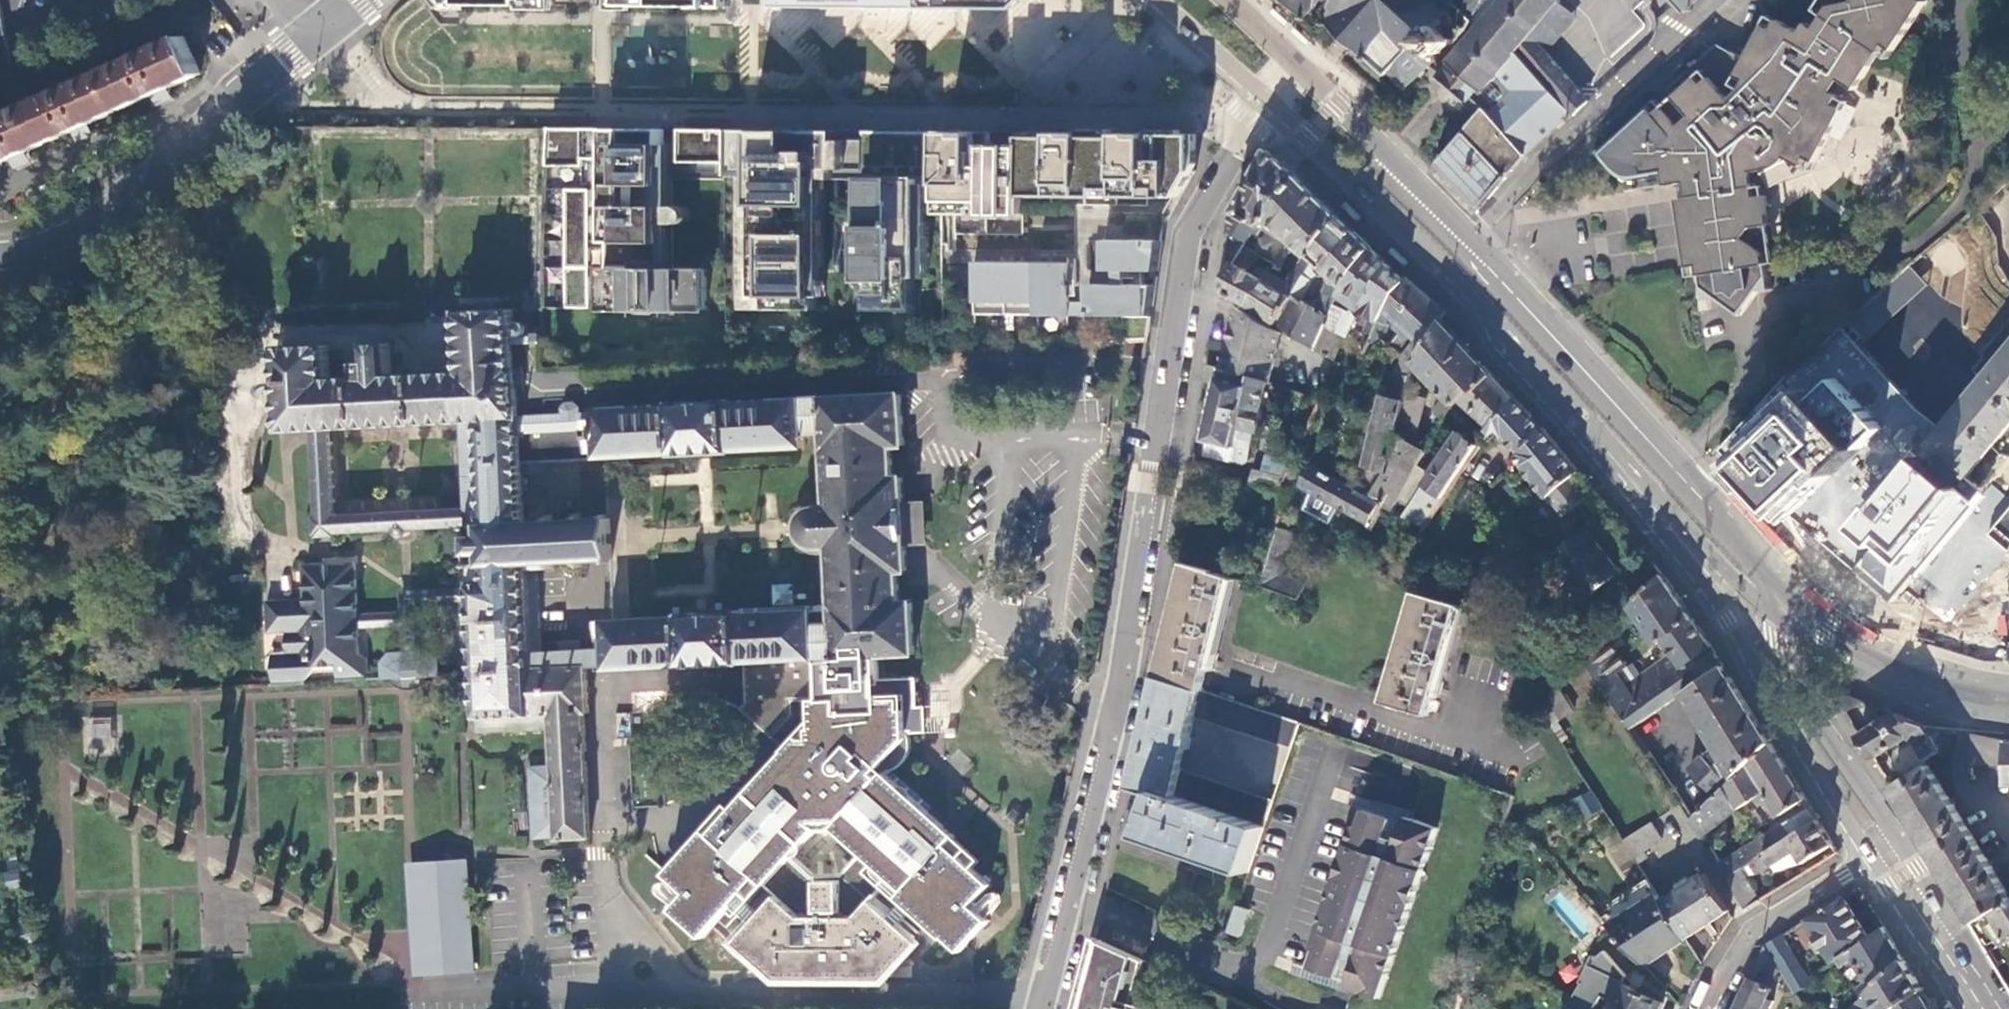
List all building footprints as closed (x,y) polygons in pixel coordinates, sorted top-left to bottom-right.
[(1021,0),(762,0),(762,10),(929,10),(1011,10),(1021,0)] [(1333,25),(1344,35),(1343,36),(1354,45),(1355,44),(1365,54),(1366,60),(1371,59),(1388,75),(1391,71),(1405,87),(1435,60),(1438,60),(1438,53),(1450,43),(1456,44),(1458,40),(1468,30),(1483,0),(1466,0),(1461,9),(1454,0),(1290,0),(1306,14),(1306,21),(1310,20),(1309,15),(1319,3),(1332,16),(1330,20),(1325,19),(1326,25),(1333,25)] [(1528,153),(1572,114),(1574,116),(1589,101),(1550,54),(1576,17),(1556,0),(1483,0),(1468,30),(1458,40),(1456,44),(1461,49),(1439,75),(1468,102),(1474,96),(1490,110),(1528,153)] [(1887,44),(1895,50),(1928,0),(1856,0),(1818,8),(1802,31),(1770,14),(1747,59),(1731,50),(1726,50),(1726,52),(1718,58),(1709,52),(1668,89),(1694,118),(1682,128),(1664,107),(1656,114),(1635,133),(1627,126),(1605,146),(1612,153),(1604,161),(1616,174),(1623,177),(1628,180),(1634,180),(1666,175),(1667,186),(1677,184),(1687,183),(1695,236),(1686,237),(1690,268),(1700,267),(1705,300),(1717,298),(1759,292),(1772,290),(1767,263),(1762,258),(1765,253),(1747,238),(1754,227),(1771,225),(1768,196),(1756,198),(1755,187),(1753,172),(1763,170),(1774,167),(1779,166),(1784,163),(1787,157),(1803,165),(1808,157),(1837,105),(1841,97),(1833,92),(1841,78),(1857,89),(1887,44)] [(1681,12),(1690,12),(1703,0),(1671,0),(1681,12)] [(10,73),(0,4),(0,75),(10,73)] [(1283,27),(1289,21),(1274,6),(1268,12),(1283,27)] [(1305,46),(1311,40),(1295,25),(1289,31),(1305,46)] [(11,156),(25,149),(74,128),(88,121),(152,93),(168,86),(200,71),(184,36),(0,118),(0,161),(11,156)] [(1726,50),(1731,50),(1719,43),(1709,52),(1718,58),(1726,52),(1726,50)] [(157,103),(172,96),(168,86),(152,93),(157,103)] [(1846,111),(1837,105),(1808,157),(1818,162),(1846,111)] [(1635,133),(1656,114),(1650,106),(1627,126),(1635,133)] [(1477,213),(1528,153),(1490,110),(1434,168),(1477,213)] [(93,131),(88,121),(74,128),(78,138),(93,131)] [(709,308),(709,268),(666,267),(667,129),(553,128),(552,165),(587,165),(587,157),(609,158),(609,267),(593,267),(593,275),(609,276),(609,307),(709,308)] [(731,129),(685,129),(685,161),(724,162),(731,161),(731,129)] [(730,174),(731,176),(750,176),(749,308),(822,308),(822,295),(822,265),(829,265),(840,265),(841,170),(874,170),(874,176),(875,176),(874,249),(874,264),(874,310),(923,310),(923,277),(924,183),(924,177),(924,171),(936,171),(949,172),(949,131),(868,130),(868,137),(841,137),(841,130),(731,129),(731,161),(730,174)] [(948,212),(1030,213),(1030,195),(1184,196),(1198,170),(1199,133),(949,131),(949,172),(949,178),(948,212)] [(11,156),(15,166),(30,159),(25,149),(11,156)] [(1263,162),(1235,212),(1265,228),(1270,220),(1301,180),(1270,149),(1263,162)] [(1765,185),(1763,170),(1753,172),(1755,187),(1765,185)] [(1342,220),(1301,180),(1270,220),(1306,252),(1313,257),(1342,220)] [(934,183),(924,183),(923,277),(933,276),(934,183)] [(1677,184),(1686,237),(1695,236),(1687,183),(1677,184)] [(594,188),(570,188),(569,307),(593,307),(593,275),(593,267),(594,188)] [(1346,200),(1340,206),(1356,221),(1362,215),(1346,200)] [(688,206),(676,205),(675,222),(688,222),(692,219),(694,217),(694,215),(694,213),(694,211),(692,209),(688,206)] [(1674,209),(1655,209),(1654,258),(1673,258),(1674,209)] [(1265,228),(1235,212),(1231,219),(1229,231),(1247,242),(1253,232),(1259,236),(1265,228)] [(1276,325),(1316,350),(1339,303),(1373,251),(1342,220),(1313,257),(1316,260),(1293,297),(1276,325)] [(1168,239),(1111,239),(1111,269),(1163,270),(1168,239)] [(1393,245),(1387,251),(1403,265),(1409,259),(1393,245)] [(874,249),(846,249),(846,265),(874,264),(874,249)] [(1286,260),(1290,254),(1285,250),(1281,257),(1286,260)] [(1388,266),(1373,251),(1339,303),(1351,310),(1354,305),(1360,309),(1388,266)] [(1316,260),(1313,257),(1306,252),(1288,281),(1277,275),(1272,284),(1293,297),(1316,260)] [(1282,266),(1286,260),(1281,257),(1277,263),(1282,266)] [(1075,261),(981,261),(981,313),(1075,314),(1075,301),(1075,261)] [(1930,283),(1912,262),(1844,326),(1861,344),(1930,283)] [(1234,264),(1220,285),(1220,291),(1247,307),(1261,279),(1234,264)] [(1405,282),(1388,266),(1360,309),(1370,316),(1364,330),(1371,333),(1405,282)] [(1261,279),(1272,284),(1277,275),(1267,269),(1261,279)] [(1407,278),(1405,282),(1371,333),(1368,340),(1376,345),(1373,354),(1392,367),(1402,353),(1400,351),(1413,337),(1426,347),(1442,321),(1447,313),(1407,278)] [(1276,325),(1293,297),(1272,284),(1261,279),(1247,307),(1276,325)] [(1161,284),(1095,283),(1095,301),(1095,314),(1127,315),(1155,315),(1161,284)] [(1759,292),(1717,298),(1742,316),(1759,292)] [(1095,301),(1075,301),(1075,314),(1095,314),(1095,301)] [(1351,310),(1339,303),(1316,350),(1334,360),(1346,335),(1349,336),(1357,318),(1351,310)] [(1281,335),(1235,307),(1221,369),(1253,377),(1269,381),(1281,335)] [(402,533),(405,535),(408,535),(410,534),(411,532),(413,530),(413,526),(470,524),(470,528),(472,527),(472,534),(485,533),(484,523),(528,521),(526,461),(607,456),(603,413),(585,414),(585,407),(580,403),(572,403),(568,408),(568,415),(524,417),(522,370),(520,370),(519,345),(538,344),(538,336),(519,336),(518,308),(464,311),(467,372),(396,375),(395,346),(393,344),(375,344),(372,346),(372,348),(372,351),(362,352),(364,377),(340,378),(334,378),(332,346),(282,348),(286,429),(318,427),(322,515),(318,515),(319,531),(322,531),(322,535),(339,534),(339,531),(400,528),(401,532),(402,533)] [(1155,315),(1127,315),(1127,340),(1152,340),(1155,315)] [(1494,376),(1442,321),(1426,347),(1421,356),(1416,364),(1456,405),(1463,400),(1476,385),(1481,391),(1494,376)] [(1922,456),(1943,429),(1861,344),(1844,326),(1769,390),(1717,451),(1726,457),(1720,463),(1778,525),(1791,514),(1838,554),(1922,456)] [(372,351),(372,348),(339,350),(340,378),(364,377),(362,352),(372,351)] [(1412,349),(1406,357),(1416,364),(1421,356),(1412,349)] [(1922,456),(1974,501),(1984,489),(1969,476),(2008,428),(2008,351),(1943,429),(1922,456)] [(1217,382),(1221,369),(1208,365),(1205,379),(1217,382)] [(1237,446),(1253,377),(1221,369),(1217,382),(1205,437),(1208,438),(1237,446)] [(1366,466),(1387,471),(1389,472),(1407,403),(1405,402),(1411,377),(1398,374),(1392,398),(1383,396),(1366,466)] [(1515,398),(1494,376),(1481,391),(1476,385),(1463,400),(1492,427),(1515,398)] [(1263,408),(1269,381),(1253,377),(1237,446),(1234,462),(1239,463),(1241,459),(1251,461),(1258,431),(1260,431),(1265,409),(1263,408)] [(636,618),(621,619),(614,619),(616,648),(616,664),(617,667),(690,663),(690,665),(748,663),(749,701),(744,706),(776,737),(796,715),(795,700),(816,699),(818,726),(814,727),(814,737),(806,737),(804,735),(791,750),(793,751),(718,834),(711,829),(672,872),(693,891),(678,908),(709,936),(764,878),(771,883),(821,828),(842,825),(909,887),(903,894),(964,948),(992,918),(977,902),(995,883),(951,843),(959,834),(890,772),(893,768),(895,769),(902,766),(909,758),(912,753),(913,746),(913,744),(911,736),(910,731),(914,731),(927,730),(927,710),(918,711),(918,708),(917,677),(881,677),(881,657),(919,655),(915,601),(902,602),(901,571),(909,570),(908,546),(906,501),(904,477),(895,477),(894,446),(908,446),(905,395),(733,405),(728,401),(720,401),(719,404),(691,405),(691,402),(679,403),(676,407),(603,411),(603,413),(607,456),(613,456),(628,455),(641,455),(679,453),(680,455),(705,453),(737,452),(738,450),(810,447),(809,431),(829,430),(833,506),(819,507),(814,509),(809,513),(805,517),(803,526),(804,532),(807,537),(814,543),(822,545),(835,545),(839,608),(747,613),(747,611),(745,611),(745,609),(731,609),(731,612),(713,613),(704,613),(703,611),(689,611),(690,613),(687,613),(686,616),(636,618)] [(1579,472),(1515,398),(1492,427),(1487,432),(1490,436),(1505,439),(1517,451),(1521,466),(1547,497),(1549,495),(1565,513),(1587,495),(1572,477),(1579,472)] [(1479,445),(1460,432),(1405,517),(1424,528),(1479,445)] [(1204,455),(1234,462),(1237,446),(1208,438),(1204,455)] [(1426,452),(1400,438),(1392,473),(1389,472),(1387,471),(1371,497),(1381,503),(1395,511),(1426,452)] [(628,455),(613,456),(615,484),(614,485),(614,487),(614,489),(615,517),(618,517),(620,558),(618,558),(620,585),(617,585),(618,589),(619,589),(621,619),(636,618),(632,535),(628,465),(628,455)] [(628,455),(628,465),(641,465),(641,455),(628,455)] [(1922,456),(1838,554),(1893,601),(1977,504),(1974,501),(1922,456)] [(1371,497),(1310,463),(1300,484),(1370,523),(1381,503),(1371,497)] [(1252,485),(1278,492),(1282,475),(1256,469),(1252,485)] [(928,500),(906,501),(908,546),(930,545),(928,500)] [(531,564),(531,567),(542,567),(555,566),(555,568),(559,568),(558,560),(583,559),(583,566),(587,566),(587,560),(594,559),(613,559),(613,563),(616,563),(615,558),(618,558),(620,558),(618,517),(615,517),(613,517),(612,512),(609,513),(609,518),(593,518),(584,519),(583,512),(580,512),(580,519),(556,520),(556,514),(552,514),(552,520),(528,521),(484,523),(485,533),(472,534),(469,534),(469,539),(472,539),(472,550),(470,550),(470,555),(474,555),(486,554),(487,566),(531,564)] [(1584,527),(1551,554),(1588,599),(1621,572),(1584,527)] [(1293,531),(1280,528),(1263,586),(1300,599),(1306,584),(1280,573),(1293,531)] [(441,674),(440,657),(431,649),(417,650),(415,599),(476,597),(479,671),(481,715),(538,713),(536,668),(535,651),(531,567),(531,564),(487,566),(486,554),(474,555),(474,559),(472,559),(472,565),(475,565),(476,587),(405,591),(406,612),(360,614),(357,560),(307,563),(309,596),(270,598),(271,630),(289,629),(290,649),(275,650),(277,683),(308,681),(308,679),(321,664),(340,663),(341,679),(372,678),(371,675),(362,648),(361,623),(407,621),(408,650),(393,651),(385,660),(386,677),(398,676),(399,681),(395,681),(398,683),(402,686),(406,687),(412,688),(415,688),(419,687),(423,686),(429,682),(434,679),(430,679),(430,674),(441,674)] [(1158,667),(1156,676),(1157,677),(1202,691),(1205,678),(1230,576),(1214,572),(1215,570),(1184,562),(1158,667)] [(546,650),(542,567),(531,567),(535,651),(546,650)] [(1679,599),(1662,574),(1629,605),(1657,645),(1663,640),(1693,619),(1679,599)] [(777,584),(778,604),(798,603),(797,583),(777,584)] [(1382,702),(1428,715),(1458,604),(1413,590),(1383,698),(1382,702)] [(1709,644),(1693,619),(1663,640),(1672,652),(1624,686),(1615,674),(1601,684),(1631,729),(1684,693),(1723,666),(1709,644)] [(1604,634),(1582,656),(1601,684),(1615,674),(1625,667),(1604,634)] [(535,651),(536,668),(591,665),(599,665),(616,664),(616,648),(598,649),(589,649),(589,648),(587,648),(587,649),(561,650),(561,649),(559,649),(559,650),(546,650),(535,651)] [(536,668),(538,713),(555,712),(556,726),(557,765),(536,766),(539,833),(561,832),(561,836),(594,835),(588,712),(593,711),(591,665),(536,668)] [(1747,705),(1723,666),(1684,693),(1716,745),(1690,769),(1715,796),(1725,787),(1771,743),(1765,733),(1747,705)] [(1157,677),(1131,788),(1154,796),(1141,836),(1221,861),(1249,870),(1273,800),(1181,770),(1187,748),(1190,749),(1193,737),(1190,737),(1195,715),(1291,747),(1300,723),(1269,713),(1202,691),(1157,677)] [(1551,725),(1574,711),(1556,683),(1542,711),(1551,725)] [(701,698),(676,699),(677,708),(686,707),(687,706),(694,703),(701,701),(701,698)] [(918,708),(918,711),(927,710),(927,730),(914,731),(914,734),(930,733),(930,735),(950,734),(949,705),(929,706),(929,707),(918,708)] [(538,713),(481,715),(482,729),(556,726),(555,712),(538,713)] [(1932,735),(1925,724),(1895,713),(1859,736),(1865,747),(1872,758),(1910,735),(1924,759),(1940,750),(1932,735)] [(88,747),(110,747),(110,717),(88,718),(88,747)] [(1970,733),(1968,766),(2008,766),(2008,741),(1970,733)] [(1789,771),(1771,743),(1725,787),(1740,808),(1755,830),(1765,824),(1752,800),(1758,796),(1762,803),(1766,801),(1776,818),(1807,801),(1789,771)] [(1928,764),(1891,786),(1906,811),(1940,865),(1975,923),(2008,902),(2008,896),(1928,764)] [(1725,787),(1715,796),(1690,820),(1700,837),(1732,814),(1740,808),(1725,787)] [(1603,806),(1593,789),(1574,798),(1586,818),(1603,806)] [(1359,808),(1360,809),(1405,824),(1407,816),(1409,812),(1404,810),(1357,795),(1353,806),(1359,808)] [(1405,824),(1360,809),(1308,964),(1351,979),(1349,987),(1382,998),(1440,828),(1407,816),(1405,824)] [(1820,822),(1812,809),(1751,845),(1748,847),(1756,860),(1757,860),(1820,822)] [(1651,822),(1624,839),(1635,856),(1661,839),(1651,822)] [(1826,831),(1820,822),(1757,860),(1764,872),(1797,852),(1804,863),(1835,846),(1826,831)] [(1756,860),(1748,847),(1734,856),(1742,869),(1756,860)] [(1725,879),(1742,869),(1734,856),(1718,865),(1725,879)] [(457,859),(417,862),(419,889),(459,887),(457,859)] [(419,889),(424,972),(476,969),(469,859),(457,859),(459,887),(419,889)] [(1746,912),(1763,901),(1742,869),(1725,879),(1746,912)] [(1680,889),(1663,901),(1687,939),(1731,911),(1706,873),(1690,883),(1689,881),(1679,888),(1680,889)] [(1659,894),(1610,926),(1645,965),(1687,939),(1663,901),(1659,894)] [(1835,960),(1870,936),(1844,896),(1805,920),(1832,962),(1835,960)] [(804,918),(781,898),(735,947),(782,988),(889,989),(922,945),(877,904),(859,919),(804,918)] [(1975,923),(1996,957),(2008,977),(2008,902),(1975,923)] [(1237,905),(1229,930),(1241,934),(1250,909),(1240,906),(1237,905)] [(1483,929),(1470,922),(1466,935),(1477,943),(1483,929)] [(1892,939),(1884,926),(1870,936),(1835,960),(1832,962),(1832,963),(1835,961),(1840,968),(1853,960),(1872,979),(1862,987),(1867,992),(1903,958),(1892,939)] [(1811,984),(1808,979),(1781,935),(1765,944),(1773,956),(1797,992),(1811,984)] [(1135,1001),(1145,961),(1094,938),(1076,1008),(1079,1008),(1088,974),(1110,980),(1113,972),(1113,970),(1114,968),(1116,967),(1118,966),(1120,965),(1122,965),(1124,966),(1126,966),(1127,967),(1128,968),(1129,969),(1130,971),(1137,994),(1135,1001)] [(1763,975),(1773,956),(1765,944),(1753,970),(1763,975)] [(1903,958),(1867,992),(1849,1008),(1874,1008),(1875,1008),(1934,1008),(1922,990),(1924,989),(1915,976),(1903,958)] [(1351,979),(1308,964),(1306,964),(1301,962),(1296,975),(1342,990),(1347,991),(1349,987),(1351,979)] [(1151,1005),(1135,1001),(1137,994),(1130,971),(1129,969),(1128,968),(1127,967),(1126,966),(1124,966),(1122,965),(1120,965),(1118,966),(1116,967),(1114,968),(1113,970),(1113,972),(1110,980),(1088,974),(1079,1008),(1150,1008),(1151,1005)] [(1750,977),(1735,1008),(1764,1008),(1773,989),(1750,977)] [(1458,984),(1451,979),(1444,998),(1452,1002),(1458,984)] [(1611,1008),(1660,1008),(1664,1002),(1623,983),(1611,1008)]
